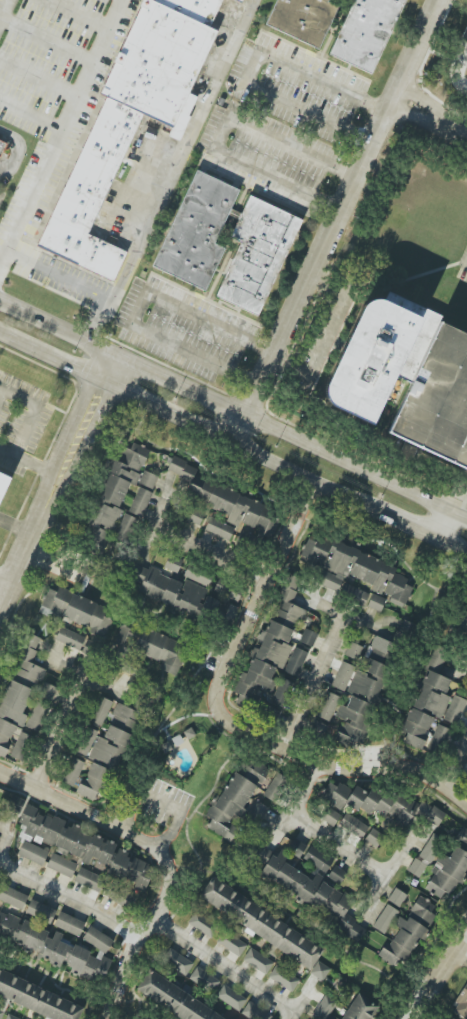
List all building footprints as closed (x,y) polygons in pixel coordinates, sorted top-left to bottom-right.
[(172,126),(217,29),(210,26),(156,0),(143,0),(100,93),(107,96),(142,113),(172,126)] [(221,0),(156,0),(210,26),(221,0)] [(319,49),(337,6),(329,3),(330,0),(278,0),(267,27),(319,49)] [(374,74),(404,0),(352,0),(329,56),(374,74)] [(126,251),(113,281),(35,245),(107,96),(142,113),(143,114),(86,233),(126,251)] [(223,248),(216,245),(238,188),(193,171),(154,270),(207,290),(223,248)] [(301,218),(248,196),(231,238),(239,242),(216,297),(260,316),(301,218)] [(375,294),(414,311),(363,420),(325,402),(318,393),(316,379),(353,298),(363,294),(375,294)] [(433,318),(466,334),(466,472),(381,432),(433,318)] [(77,544),(103,555),(122,509),(119,508),(130,483),(135,485),(150,450),(129,441),(120,462),(109,457),(105,467),(108,469),(77,544)] [(194,476),(198,467),(172,457),(166,472),(190,481),(184,497),(228,515),(225,522),(238,527),(239,522),(256,529),(253,536),(270,543),(283,511),(194,476)] [(12,474),(0,468),(0,499),(12,474)] [(129,513),(143,518),(157,476),(143,471),(129,513)] [(199,526),(204,515),(191,509),(186,520),(199,526)] [(135,517),(122,513),(114,539),(127,543),(135,517)] [(204,530),(229,541),(235,528),(210,517),(204,530)] [(345,574),(372,584),(369,590),(381,595),(382,592),(391,595),(388,602),(404,608),(411,587),(405,584),(407,578),(394,573),(396,566),(308,533),(298,561),(319,569),(313,583),(338,592),(345,574)] [(163,567),(176,573),(182,561),(169,555),(163,567)] [(229,629),(245,589),(218,578),(213,592),(232,599),(229,606),(204,596),(206,588),(185,580),(184,583),(148,568),(147,569),(135,564),(129,580),(140,584),(137,593),(229,629)] [(213,574),(188,564),(183,576),(208,587),(213,574)] [(232,691),(239,694),(238,698),(257,705),(263,690),(271,693),(276,681),(272,679),(277,667),(283,670),(292,646),(289,645),(303,610),(290,604),(301,579),(287,573),(264,631),(261,630),(244,673),(240,671),(232,691)] [(337,597),(365,607),(370,592),(342,582),(337,597)] [(106,607),(58,587),(56,592),(47,588),(38,612),(58,621),(60,618),(105,636),(112,619),(103,616),(106,607)] [(381,612),(385,599),(372,594),(367,607),(381,612)] [(465,607),(456,631),(466,635),(466,608),(465,607)] [(54,640),(79,651),(85,638),(61,626),(54,640)] [(188,646),(143,627),(133,650),(161,662),(158,669),(175,676),(188,646)] [(312,647),(318,634),(304,628),(299,642),(312,647)] [(31,663),(42,639),(30,634),(0,700),(0,756),(3,758),(17,726),(22,728),(27,716),(24,714),(44,669),(31,663)] [(395,643),(373,636),(362,671),(354,669),(347,693),(350,695),(346,707),(339,705),(336,716),(344,719),(337,741),(362,749),(395,643)] [(85,655),(93,645),(87,640),(79,650),(85,655)] [(363,647),(350,642),(344,655),(357,661),(363,647)] [(449,650),(435,644),(415,690),(418,691),(400,731),(407,734),(403,742),(420,749),(434,717),(440,720),(450,698),(444,695),(450,680),(438,675),(449,650)] [(307,652),(293,647),(283,676),(297,680),(307,652)] [(355,667),(341,661),(331,686),(344,692),(355,667)] [(283,709),(294,685),(281,679),(270,703),(283,709)] [(39,696),(51,701),(57,688),(45,682),(39,696)] [(339,696),(324,691),(316,717),(331,721),(339,696)] [(456,725),(466,701),(453,694),(442,719),(456,725)] [(88,720),(101,727),(112,702),(99,696),(88,720)] [(25,727),(37,733),(49,707),(36,702),(25,727)] [(136,723),(131,721),(135,710),(117,703),(103,739),(97,736),(88,757),(117,769),(136,723)] [(321,741),(328,727),(313,719),(306,734),(321,741)] [(427,751),(442,755),(449,728),(434,725),(427,751)] [(87,756),(97,732),(84,727),(74,751),(87,756)] [(34,737),(20,731),(9,757),(24,763),(34,737)] [(61,782),(73,788),(84,763),(71,757),(61,782)] [(269,769),(251,759),(241,776),(260,786),(269,769)] [(94,802),(109,771),(92,763),(84,779),(82,778),(75,793),(94,802)] [(256,786),(233,772),(206,816),(211,819),(205,828),(231,843),(239,829),(228,823),(234,814),(257,827),(268,808),(256,800),(249,812),(243,809),(256,786)] [(276,803),(290,781),(277,772),(263,795),(276,803)] [(445,813),(430,805),(409,802),(393,792),(370,789),(368,793),(355,785),(352,790),(339,782),(336,786),(328,782),(319,798),(340,811),(344,803),(352,808),(362,810),(369,814),(372,810),(384,817),(386,814),(407,826),(415,813),(437,827),(445,813)] [(6,809),(20,814),(25,800),(11,795),(6,809)] [(62,820),(39,812),(39,809),(25,803),(18,824),(23,826),(20,837),(52,848),(62,820)] [(333,827),(340,815),(328,807),(321,819),(333,827)] [(363,839),(369,826),(344,814),(338,826),(363,839)] [(118,843),(70,826),(69,830),(62,827),(54,850),(80,859),(79,862),(95,868),(97,864),(109,868),(118,843)] [(464,827),(447,857),(442,854),(422,889),(447,903),(466,869),(466,829),(464,827)] [(364,840),(376,848),(384,836),(372,828),(364,840)] [(408,871),(419,878),(442,842),(431,835),(408,871)] [(288,849),(325,872),(332,861),(295,838),(288,849)] [(17,854),(42,866),(49,852),(23,840),(17,854)] [(353,898),(320,882),(323,877),(314,873),(312,878),(283,864),(288,854),(280,851),(278,855),(254,843),(247,857),(264,866),(258,877),(340,917),(334,930),(358,942),(365,927),(344,916),(353,898)] [(144,893),(154,864),(116,851),(108,874),(135,884),(133,889),(144,893)] [(46,869),(72,877),(77,862),(51,854),(46,869)] [(339,885),(347,874),(335,865),(327,877),(339,885)] [(100,892),(105,878),(79,868),(74,882),(100,892)] [(198,898),(311,969),(324,949),(211,878),(198,898)] [(28,896),(1,885),(0,888),(0,901),(22,910),(28,896)] [(399,908),(407,895),(395,887),(387,900),(399,908)] [(377,957),(399,970),(438,907),(419,896),(404,920),(398,916),(393,925),(399,929),(390,944),(386,942),(377,957)] [(25,913),(50,925),(56,911),(31,899),(25,913)] [(384,934),(398,911),(386,904),(372,927),(384,934)] [(60,968),(62,963),(71,968),(70,970),(100,985),(112,961),(104,957),(113,939),(89,926),(81,940),(99,949),(96,956),(61,938),(63,935),(55,931),(52,937),(0,910),(0,936),(60,968)] [(85,923),(60,911),(53,926),(79,937),(85,923)] [(187,922),(210,939),(219,927),(195,911),(187,922)] [(240,957),(247,944),(223,931),(217,944),(240,957)] [(266,975),(274,963),(250,947),(242,960),(266,975)] [(187,975),(193,962),(168,949),(162,961),(187,975)] [(332,969),(317,961),(310,974),(325,982),(332,969)] [(291,992),(300,980),(276,964),(268,977),(291,992)] [(189,978),(212,993),(220,982),(196,966),(189,978)] [(0,970),(0,997),(52,1018),(78,1018),(84,1005),(0,970)] [(148,970),(135,991),(180,1018),(225,1018),(148,970)] [(465,1018),(466,1018),(466,981),(450,1010),(465,1018)] [(215,997),(239,1011),(247,998),(223,984),(215,997)] [(355,992),(340,1018),(367,1018),(376,1004),(355,992)] [(312,1018),(327,1018),(337,1000),(324,993),(311,1018),(312,1018)] [(270,1015),(248,1002),(240,1015),(247,1018),(268,1018),(270,1015)]
